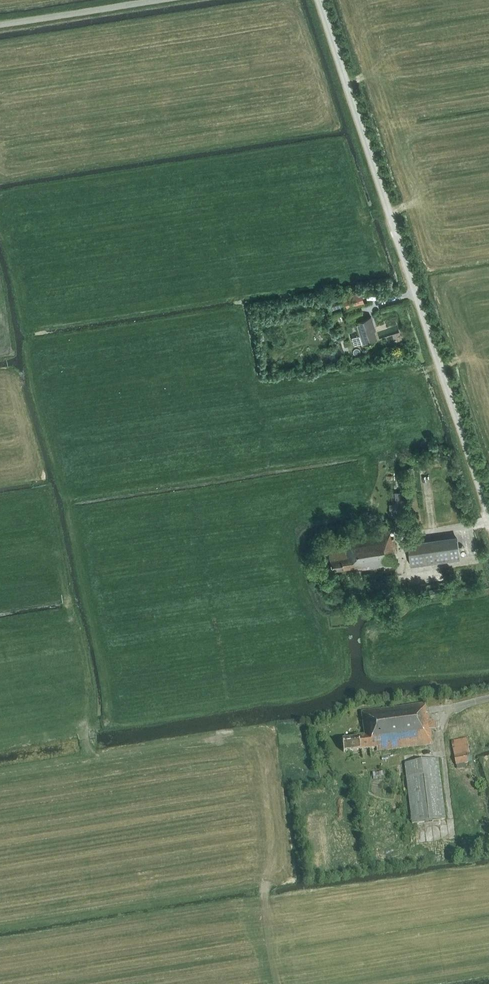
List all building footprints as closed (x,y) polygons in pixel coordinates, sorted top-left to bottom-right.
[(360,291),(344,297),(347,308),(364,303),(360,291)] [(342,296),(332,299),(334,306),(344,303),(342,296)] [(363,314),(360,306),(346,311),(349,318),(355,316),(356,321),(355,322),(360,335),(352,337),(354,344),(362,342),(362,343),(376,338),(372,326),(374,325),(371,316),(363,319),(362,314),(363,314)] [(379,531),(346,536),(348,550),(331,553),(333,570),(356,567),(356,570),(399,564),(395,538),(391,538),(390,530),(389,524),(378,526),(379,531)] [(459,540),(409,546),(412,566),(462,560),(459,540)] [(433,744),(431,730),(436,729),(435,721),(430,721),(429,714),(426,714),(425,704),(362,712),(365,734),(356,735),(357,738),(343,740),(344,752),(377,748),(377,751),(433,744)] [(456,766),(468,764),(466,755),(469,754),(466,738),(451,741),(454,757),(456,766)] [(438,759),(406,763),(414,823),(446,819),(438,759)]
